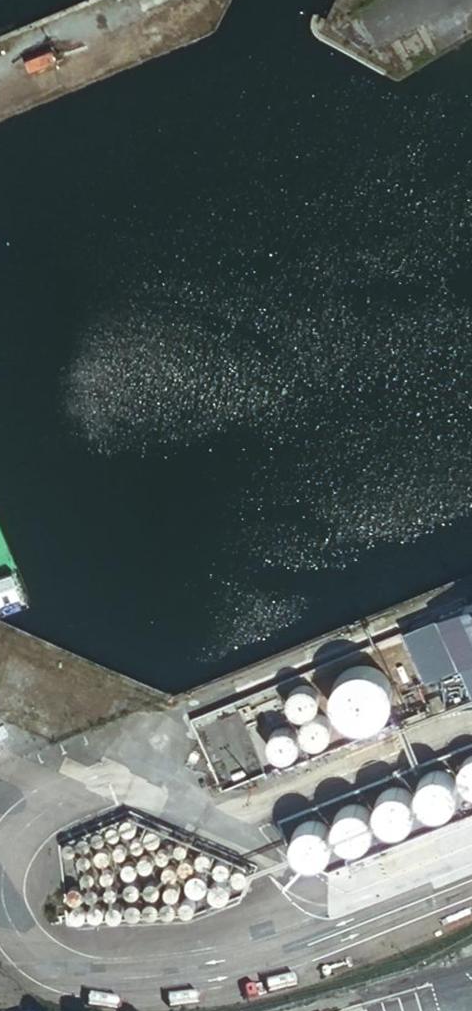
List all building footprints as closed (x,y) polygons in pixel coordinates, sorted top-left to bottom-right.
[(427,645),(430,652),(413,659),(421,677),(455,663),(468,695),(471,694),(471,598),(434,614),(438,623),(444,638),(427,645)] [(417,621),(427,645),(444,638),(438,623),(434,614),(417,621)] [(417,621),(400,628),(413,659),(430,652),(427,645),(417,621)] [(421,677),(422,683),(438,677),(442,707),(471,704),(471,694),(468,695),(455,663),(421,677)] [(391,713),(393,708),(393,707),(394,701),(394,694),(393,688),(391,683),(387,678),(383,673),(377,670),(372,667),(366,666),(360,666),(353,667),(348,669),(343,673),(338,677),(334,682),(332,688),(330,695),(330,701),(331,707),(334,713),(337,718),(342,723),(347,726),(353,729),(359,730),(365,730),(371,729),(377,727),(382,723),(387,718),(391,713)] [(309,720),(315,717),(320,712),(322,706),(322,703),(322,699),(319,693),(317,690),(314,688),(308,686),(304,686),(301,686),(298,688),(295,689),(291,694),(288,700),(288,704),(288,707),(291,713),(296,718),(302,720),(309,720)] [(301,743),(302,743),(302,745),(307,750),(312,753),(315,754),(319,754),(325,752),(330,749),(334,743),(336,737),(335,733),(335,730),(331,724),(326,721),(320,719),(314,719),(308,722),(303,726),(301,733),(300,735),(300,739),(301,742),(301,743)] [(301,750),(301,747),(301,743),(301,742),(300,741),(300,740),(298,738),(296,735),(289,731),(283,730),(277,732),(272,735),(268,741),(266,745),(266,748),(267,754),(270,760),(276,764),(282,766),(289,765),(295,762),(299,757),(301,750)] [(471,762),(468,765),(466,768),(464,772),(463,776),(463,780),(464,784),(466,787),(468,791),(471,793),(471,794),(471,761),(471,762)] [(432,776),(429,778),(428,778),(425,781),(423,784),(421,788),(420,792),(420,795),(421,799),(422,803),(424,807),(427,810),(430,812),(434,814),(437,815),(441,815),(445,815),(449,813),(452,811),(456,809),(458,806),(460,802),(461,799),(461,794),(461,790),(460,787),(458,783),(455,780),(452,777),(448,776),(445,775),(440,774),(437,774),(432,776)] [(413,828),(416,825),(417,824),(419,821),(420,817),(421,813),(421,809),(420,805),(419,802),(416,798),(413,796),(410,793),(406,792),(403,791),(399,791),(395,792),(391,793),(388,796),(385,799),(383,802),(381,806),(380,810),(380,813),(381,817),(382,821),(385,824),(387,827),(391,830),(394,831),(398,832),(402,832),(406,831),(410,830),(413,828)] [(350,809),(346,811),(345,812),(342,815),(340,818),(339,822),(338,826),(338,830),(338,834),(340,837),(342,841),(345,844),(348,846),(352,847),(356,848),(360,848),(364,848),(367,846),(371,844),(374,841),(376,838),(377,835),(378,831),(379,827),(378,823),(377,819),(374,816),(372,813),(369,810),(365,809),(361,808),(355,808),(350,809)] [(125,833),(127,832),(128,832),(129,830),(130,827),(130,825),(128,823),(127,821),(124,821),(122,821),(119,822),(118,824),(117,826),(117,829),(118,831),(120,833),(122,833),(125,833)] [(310,826),(307,827),(305,829),(302,831),(299,835),(298,839),(297,842),(297,846),(298,850),(299,854),(301,857),(304,860),(307,863),(311,864),(315,865),(319,865),(323,864),(327,863),(330,861),(333,858),(335,855),(337,851),(338,847),(338,843),(337,839),(336,835),(334,832),(331,829),(328,827),(324,825),(320,824),(314,824),(310,826)] [(110,838),(112,838),(114,835),(115,834),(114,832),(114,831),(112,829),(110,829),(109,829),(107,829),(106,830),(105,832),(105,834),(106,836),(107,838),(109,838),(110,838)] [(150,844),(153,843),(154,842),(155,840),(156,837),(155,834),(154,833),(152,831),(149,830),(147,830),(144,832),(143,833),(142,836),(142,839),(143,842),(145,844),(147,844),(150,844)] [(94,842),(96,842),(97,842),(98,841),(100,838),(100,837),(99,835),(98,833),(97,832),(95,832),(93,832),(91,833),(90,834),(89,836),(89,838),(90,840),(92,841),(94,842)] [(78,848),(80,848),(81,848),(83,848),(84,846),(85,845),(85,843),(84,841),(83,839),(81,838),(79,838),(77,839),(76,841),(75,842),(75,844),(75,845),(76,847),(78,848)] [(136,841),(134,840),(133,840),(132,840),(130,841),(129,842),(128,844),(128,846),(129,848),(131,849),(133,850),(135,849),(137,848),(137,846),(137,844),(137,842),(136,841)] [(180,853),(182,852),(182,851),(183,849),(183,846),(182,844),(180,842),(177,841),(175,842),(172,844),(171,846),(170,848),(171,850),(173,853),(175,854),(178,854),(180,853)] [(67,856),(69,854),(71,852),(71,851),(71,849),(71,847),(70,845),(67,843),(65,842),(62,843),(60,844),(58,847),(58,849),(58,851),(60,853),(62,855),(64,856),(67,856)] [(118,856),(120,855),(120,854),(121,853),(121,850),(121,849),(120,847),(118,846),(116,846),(114,846),(112,847),(111,849),(111,851),(111,853),(112,855),(114,856),(116,856),(118,856)] [(164,857),(165,854),(165,853),(163,850),(161,849),(157,849),(155,850),(153,851),(152,854),(153,856),(153,858),(155,860),(157,861),(160,861),(161,860),(163,859),(164,857)] [(101,865),(103,864),(104,863),(106,862),(107,859),(107,856),(106,854),(104,851),(102,850),(99,850),(96,851),(94,853),(93,855),(93,858),(93,861),(95,863),(98,864),(101,865)] [(192,858),(191,859),(191,860),(192,863),(193,865),(195,866),(197,867),(200,866),(201,865),(202,863),(203,861),(203,860),(202,857),(200,856),(198,855),(196,855),(194,856),(192,858)] [(80,866),(83,865),(84,864),(85,863),(85,861),(85,859),(84,857),(82,856),(80,856),(76,857),(75,859),(75,860),(75,862),(76,864),(77,865),(80,866)] [(137,863),(137,865),(137,866),(140,868),(142,869),(144,868),(146,867),(148,865),(147,861),(146,859),(144,858),(142,857),(140,858),(137,861),(137,863)] [(123,878),(126,879),(128,879),(130,877),(133,875),(134,872),(134,868),(133,865),(131,863),(128,862),(125,861),(122,862),(119,865),(118,868),(117,871),(118,874),(120,877),(123,878)] [(218,862),(215,862),(214,862),(212,863),(210,865),(209,868),(210,871),(210,873),(212,875),(215,876),(218,876),(221,874),(223,872),(224,869),(224,867),(223,865),(220,863),(218,862)] [(187,873),(188,872),(189,871),(189,868),(189,866),(186,863),(184,863),(182,863),(180,864),(179,865),(178,867),(178,870),(179,872),(180,873),(183,874),(185,874),(187,873)] [(170,875),(171,873),(171,871),(171,869),(170,867),(168,865),(165,864),(163,865),(161,866),(159,868),(158,871),(158,873),(160,876),(161,877),(164,878),(167,877),(169,876),(170,875)] [(239,880),(240,878),(240,877),(241,875),(240,873),(239,872),(237,870),(235,869),(232,870),(230,871),(229,873),(229,876),(229,878),(231,880),(232,881),(236,881),(239,880)] [(102,881),(105,881),(106,880),(107,878),(107,876),(107,875),(106,873),(104,872),(102,871),(101,871),(99,872),(98,874),(97,876),(97,878),(98,880),(100,881),(102,881)] [(86,883),(88,882),(89,881),(90,879),(90,876),(89,874),(88,873),(86,872),(84,872),(82,873),(80,874),(79,875),(79,877),(79,879),(80,881),(82,882),(84,883),(86,883)] [(187,888),(190,890),(191,890),(195,891),(198,890),(201,887),(202,885),(203,881),(202,878),(200,875),(197,873),(194,873),(190,873),(188,875),(186,878),(185,881),(186,885),(187,888)] [(252,886),(255,885),(256,884),(257,882),(257,880),(256,877),(255,876),(253,875),(251,875),(248,875),(247,877),(246,879),(246,881),(246,883),(248,885),(249,886),(252,886)] [(213,897),(216,898),(217,898),(221,896),(224,894),(225,892),(226,888),(225,885),(222,882),(219,880),(216,879),(212,880),(209,882),(208,885),(207,889),(208,893),(210,895),(213,897)] [(119,889),(119,893),(120,894),(122,897),(126,899),(129,899),(133,898),(136,897),(138,893),(138,889),(138,886),(136,883),(133,881),(129,880),(125,880),(122,882),(120,885),(119,889)] [(163,896),(166,898),(167,898),(170,898),(173,896),(176,894),(177,891),(177,888),(176,884),(173,882),(170,880),(166,880),(163,881),(160,884),(159,887),(159,891),(161,894),(163,896)] [(149,897),(152,897),(153,896),(155,894),(156,892),(156,889),(155,887),(153,885),(152,884),(149,884),(147,884),(145,885),(144,888),(143,890),(144,893),(145,895),(147,896),(149,897)] [(91,899),(93,897),(93,896),(94,894),(93,892),(92,890),(90,889),(88,888),(86,889),(84,890),(83,892),(82,894),(82,896),(83,898),(85,899),(87,900),(89,900),(91,899)] [(109,899),(111,897),(111,896),(112,895),(112,893),(112,892),(111,890),(110,889),(108,888),(106,888),(104,888),(102,890),(101,892),(101,894),(101,896),(103,898),(105,899),(107,899),(109,899)] [(170,901),(167,899),(166,899),(164,899),(162,900),(160,902),(159,904),(159,907),(160,909),(162,911),(164,912),(167,912),(169,911),(170,910),(172,907),(172,905),(171,902),(170,901)] [(184,910),(187,908),(187,907),(187,905),(187,903),(186,902),(184,901),(182,900),(180,901),(178,902),(177,903),(177,906),(177,908),(178,909),(180,910),(182,911),(184,910)] [(132,913),(134,913),(135,912),(136,911),(137,909),(137,907),(136,905),(134,903),(133,902),(130,902),(128,903),(126,905),(126,906),(125,909),(126,911),(128,913),(129,913),(132,913)] [(150,902),(148,902),(147,902),(145,903),(143,904),(142,906),(142,908),(143,911),(145,912),(146,913),(149,913),(150,912),(153,910),(153,909),(153,907),(153,905),(151,903),(150,902)] [(101,910),(100,907),(99,907),(97,905),(94,904),(92,904),(89,905),(87,907),(86,910),(86,913),(87,916),(89,917),(92,919),(94,919),(97,918),(99,916),(101,913),(101,910)] [(112,917),(115,916),(115,915),(117,913),(117,911),(117,908),(115,906),(113,905),(111,904),(108,905),(106,906),(105,907),(104,910),(105,913),(106,915),(108,917),(110,917),(112,917)] [(70,910),(68,912),(68,913),(67,916),(68,919),(70,921),(72,922),(75,922),(78,921),(80,919),(81,917),(81,915),(81,912),(79,910),(77,909),(74,908),(72,908),(70,910)]
